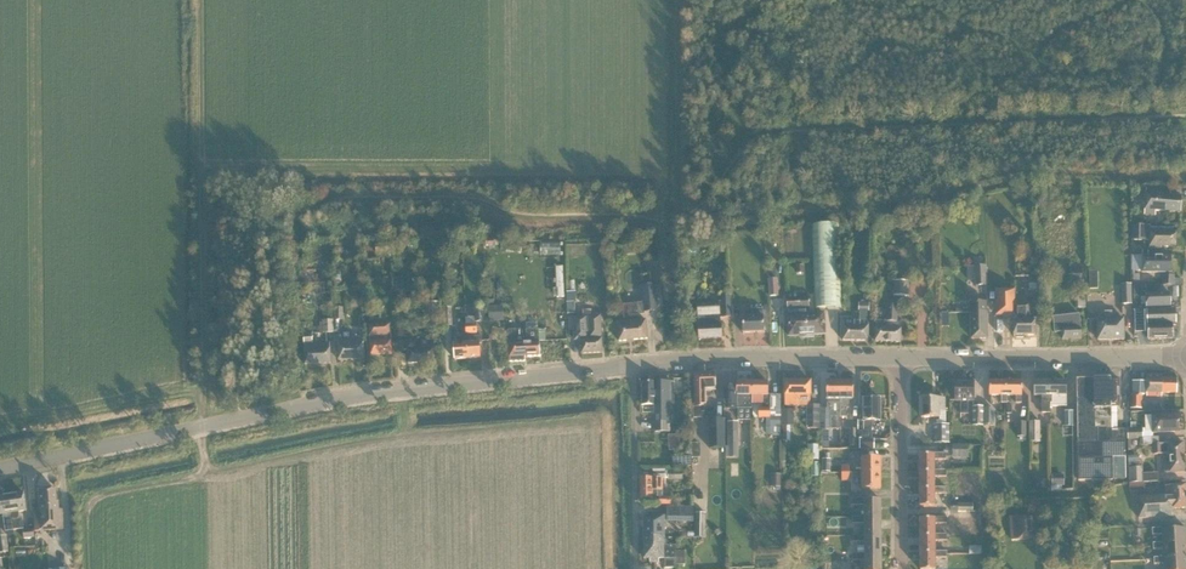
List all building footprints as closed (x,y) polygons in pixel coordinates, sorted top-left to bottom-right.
[(1147,189),(1147,192),(1144,214),(1151,214),(1156,215),(1156,210),(1181,212),(1182,196),(1171,195),(1171,190),(1147,189)] [(815,308),(842,308),(839,224),(813,225),(815,308)] [(1132,240),(1150,241),(1150,248),(1162,248),(1162,247),(1176,247),(1177,232),(1165,232),(1165,230),(1151,230),(1151,226),(1132,225),(1132,240)] [(787,257),(812,257),(812,228),(788,228),(787,257)] [(726,240),(717,240),(717,252),(726,252),(726,240)] [(375,246),(377,253),(389,251),(388,243),(375,246)] [(563,255),(563,244),(543,243),(543,254),(563,255)] [(507,251),(522,252),(522,245),(507,244),(507,251)] [(1172,272),(1172,257),(1143,257),(1143,255),(1133,255),(1133,267),(1143,267),(1143,272),(1172,272)] [(651,256),(652,267),(662,266),(661,256),(651,256)] [(805,273),(805,265),(797,265),(797,273),(805,273)] [(988,285),(987,265),(974,266),(968,266),(968,280),(975,279),(975,286),(988,285)] [(1082,265),(1070,265),(1070,286),(1081,286),(1082,265)] [(565,297),(563,267),(556,267),(558,298),(565,297)] [(1174,286),(1175,275),(1163,275),(1162,285),(1174,286)] [(1028,276),(1029,290),(1039,289),(1038,276),(1028,276)] [(770,296),(779,295),(778,278),(769,279),(770,296)] [(405,292),(404,280),(395,281),(397,293),(405,292)] [(894,296),(909,297),(910,281),(894,281),(894,296)] [(1133,304),(1132,284),(1122,284),(1122,304),(1133,304)] [(649,292),(650,302),(659,301),(657,286),(643,288),(643,293),(649,292)] [(1035,320),(1030,320),(1030,305),(1015,305),(1015,290),(996,290),(997,315),(1015,315),(1015,320),(1014,320),(1014,336),(1035,335),(1035,320)] [(809,293),(799,294),(800,315),(806,314),(806,309),(810,309),(809,293)] [(1157,309),(1147,309),(1148,339),(1174,338),(1173,325),(1176,325),(1176,308),(1160,309),(1160,307),(1171,306),(1171,293),(1146,294),(1147,307),(1157,307),(1157,309)] [(808,338),(806,314),(800,315),(799,294),(787,294),(789,336),(801,336),(801,338),(808,338)] [(699,321),(700,339),(721,338),(721,318),(723,318),(732,317),(730,296),(722,296),(722,302),(698,303),(699,321)] [(1075,296),(1075,309),(1087,309),(1086,296),(1075,296)] [(901,342),(902,322),(897,322),(898,299),(888,299),(887,321),(877,321),(876,341),(901,342)] [(426,320),(439,320),(439,302),(425,302),(426,320)] [(988,338),(987,302),(971,302),(972,339),(988,338)] [(644,314),(643,304),(638,304),(638,303),(623,305),(625,322),(618,323),(620,341),(648,338),(646,320),(639,321),(639,315),(644,314)] [(870,311),(870,303),(859,303),(859,311),(870,311)] [(474,305),(475,323),(486,322),(485,304),(474,305)] [(504,321),(504,305),(489,306),(490,322),(504,321)] [(335,307),(335,320),(344,320),(344,307),(335,307)] [(443,307),(444,327),(453,326),(452,307),(443,307)] [(743,333),(765,332),(764,317),(763,309),(748,309),(748,317),(743,318),(743,333)] [(1098,340),(1125,339),(1124,318),(1113,319),(1113,312),(1105,312),(1105,319),(1098,319),(1098,340)] [(824,313),(806,314),(808,338),(814,337),(813,335),(826,334),(824,313)] [(583,353),(603,352),(602,335),(601,315),(575,316),(576,340),(582,340),(583,353)] [(1082,338),(1081,327),(1080,315),(1054,317),(1056,333),(1062,332),(1063,339),(1082,338)] [(323,334),(334,333),(334,320),(322,321),(323,334)] [(869,341),(869,320),(844,320),(843,340),(869,341)] [(393,354),(392,335),(391,323),(369,324),(370,336),(371,355),(393,354)] [(455,359),(468,358),(467,337),(466,325),(467,343),(461,344),(460,337),(451,338),(452,345),(454,345),(455,359)] [(477,325),(466,325),(467,337),(468,358),(481,358),(480,343),(482,343),(482,336),(473,336),(473,335),(478,334),(477,325)] [(490,341),(505,340),(504,328),(489,329),(490,341)] [(521,336),(520,332),(520,329),(509,330),(509,340),(510,361),(525,360),(525,356),(540,356),(539,329),(526,330),(527,343),(525,343),(524,336),(521,336)] [(306,365),(332,363),(331,350),(330,343),(313,344),(313,333),(305,333),(306,351),(304,351),(306,365)] [(338,339),(339,360),(366,359),(365,337),(338,339)] [(408,363),(436,362),(435,348),(435,343),(428,343),(428,340),(422,340),(422,343),(417,344),(417,341),(404,341),(404,350),(408,350),(408,363)] [(707,389),(717,389),(717,372),(696,373),(697,407),(708,407),(707,389)] [(1148,374),(1148,381),(1133,381),(1133,394),(1148,395),(1148,396),(1163,396),(1163,392),(1178,393),(1178,379),(1163,379),(1163,374),(1148,374)] [(1126,457),(1127,457),(1126,429),(1112,429),(1112,406),(1120,406),(1120,379),(1112,379),(1112,378),(1079,378),(1080,480),(1126,479),(1126,457)] [(785,406),(807,406),(807,429),(821,429),(820,404),(811,404),(810,381),(785,381),(785,406)] [(840,429),(842,429),(842,417),(842,381),(828,381),(828,408),(831,408),(831,429),(837,429),(837,437),(840,437),(840,429)] [(842,381),(842,417),(847,417),(847,408),(850,408),(850,399),(854,399),(854,381),(842,381)] [(970,401),(976,401),(976,381),(956,381),(956,401),(962,401),(962,413),(970,413),(970,401)] [(1009,402),(1009,395),(1008,395),(1008,381),(991,381),(991,395),(1003,395),(1003,402),(1009,402)] [(1025,381),(1008,381),(1008,395),(1009,395),(1018,395),(1018,403),(1023,403),(1023,395),(1025,395),(1025,381)] [(1052,396),(1052,381),(1036,381),(1036,395),(1043,395),(1043,403),(1042,403),(1042,413),(1051,413),(1051,406),(1052,406),(1052,396)] [(1068,381),(1052,381),(1052,396),(1052,406),(1067,407),(1067,395),(1068,395),(1068,381)] [(654,421),(655,433),(671,433),(671,422),(672,422),(672,404),(675,404),(675,382),(643,382),(643,404),(656,404),(657,421),(654,421)] [(754,408),(754,405),(753,405),(753,394),(753,382),(738,382),(738,384),(729,384),(729,408),(754,408)] [(753,382),(753,394),(753,405),(754,405),(760,405),(762,405),(762,409),(760,409),(760,417),(766,417),(771,417),(771,435),(774,436),(775,436),(781,436),(781,395),(771,395),(769,395),(769,382),(753,382)] [(1131,409),(1142,409),(1142,395),(1131,395),(1131,409)] [(945,411),(945,397),(922,397),(922,417),(939,417),(939,411),(945,411)] [(869,432),(871,432),(872,432),(872,431),(872,421),(882,421),(881,399),(863,399),(864,421),(864,430),(864,431),(864,432),(865,432),(866,432),(869,432)] [(973,406),(973,426),(984,426),(984,406),(973,406)] [(994,424),(994,408),(984,408),(984,424),(994,424)] [(782,410),(782,426),(782,440),(790,440),(790,426),(794,426),(794,410),(782,410)] [(1073,411),(1065,411),(1065,426),(1073,426),(1073,411)] [(1150,432),(1152,432),(1153,432),(1154,432),(1180,431),(1179,415),(1154,415),(1154,416),(1145,416),(1146,428),(1146,429),(1146,431),(1146,432),(1150,432)] [(829,434),(829,416),(821,416),(821,434),(829,434)] [(725,449),(725,419),(709,419),(710,449),(725,449)] [(1041,441),(1040,421),(1029,421),(1029,441),(1041,441)] [(728,447),(739,447),(739,422),(728,422),(728,447)] [(1018,436),(1027,436),(1027,422),(1018,422),(1018,436)] [(950,424),(937,424),(937,443),(950,443),(950,424)] [(1143,439),(1143,428),(1138,429),(1132,429),(1128,429),(1129,440),(1141,439),(1143,439)] [(875,449),(875,439),(860,439),(860,449),(875,449)] [(684,441),(680,448),(690,454),(694,447),(684,441)] [(1165,473),(1185,472),(1184,442),(1154,444),(1155,454),(1164,454),(1165,473)] [(969,444),(953,444),(953,458),(969,458),(969,444)] [(808,460),(820,460),(819,445),(808,445),(808,460)] [(921,454),(921,471),(936,470),(936,469),(935,458),(947,458),(947,452),(934,452),(934,454),(921,454)] [(1131,456),(1131,466),(1141,466),(1142,456),(1131,456)] [(692,466),(691,457),(673,458),(674,467),(692,466)] [(863,457),(863,473),(882,472),(882,457),(863,457)] [(830,471),(831,459),(823,459),(822,471),(830,471)] [(1128,468),(1129,482),(1143,482),(1142,467),(1128,468)] [(664,497),(664,488),(663,479),(666,479),(666,469),(653,469),(653,477),(642,478),(643,497),(659,496),(659,506),(672,505),(672,496),(668,496),(664,497)] [(947,469),(936,469),(936,470),(921,471),(921,488),(936,488),(936,486),(936,476),(948,476),(947,469)] [(668,480),(683,480),(683,470),(668,471),(668,480)] [(882,488),(882,472),(863,473),(863,488),(882,488)] [(850,481),(850,473),(842,473),(842,481),(850,481)] [(781,487),(781,474),(771,474),(771,486),(781,487)] [(1065,485),(1065,475),(1052,475),(1052,485),(1065,485)] [(1037,489),(1047,489),(1047,479),(1037,479),(1037,489)] [(1185,508),(1185,485),(1166,486),(1167,495),(1139,497),(1140,519),(1174,517),(1174,509),(1185,508)] [(948,486),(936,486),(936,488),(921,488),(922,506),(936,506),(936,493),(948,493),(948,486)] [(35,531),(64,529),(63,509),(58,509),(58,501),(56,501),(55,489),(39,490),(40,510),(34,511),(35,531)] [(23,492),(8,494),(14,530),(23,529),(22,519),(19,519),(18,512),(26,511),(23,492)] [(8,494),(0,495),(0,515),(2,514),(5,532),(14,530),(8,494)] [(866,518),(882,518),(882,500),(866,500),(866,498),(854,498),(854,504),(866,504),(866,517),(866,518)] [(952,512),(973,511),(973,503),(952,503),(952,512)] [(694,507),(667,506),(667,505),(655,506),(655,511),(659,511),(659,515),(666,514),(666,521),(694,521),(694,507)] [(659,515),(659,511),(655,511),(651,511),(651,515),(645,515),(645,537),(655,536),(666,536),(666,521),(666,514),(659,515)] [(706,538),(706,513),(696,513),(695,538),(706,538)] [(747,524),(754,521),(751,515),(745,518),(747,524)] [(1034,516),(1013,517),(1014,538),(1035,537),(1034,522),(1034,516)] [(882,536),(882,518),(866,518),(866,517),(854,517),(854,523),(866,523),(866,535),(866,536),(882,536)] [(922,518),(922,535),(936,535),(936,533),(936,522),(948,522),(948,517),(936,517),(936,518),(922,518)] [(22,529),(23,539),(34,538),(32,528),(22,529)] [(1164,543),(1164,544),(1185,543),(1185,529),(1163,530),(1163,528),(1153,529),(1153,535),(1163,534),(1164,543)] [(948,533),(936,533),(936,535),(922,535),(922,552),(936,552),(936,551),(936,540),(948,540),(948,533)] [(882,555),(882,536),(866,536),(866,535),(854,535),(854,542),(867,541),(867,554),(867,555),(882,555)] [(8,552),(6,536),(0,537),(0,553),(8,552)] [(656,562),(655,536),(645,537),(646,558),(652,557),(652,562),(656,562)] [(666,536),(655,536),(656,562),(660,562),(660,557),(668,557),(668,560),(666,560),(666,568),(677,568),(677,565),(685,565),(685,551),(666,551),(666,536)] [(1164,543),(1154,543),(1154,550),(1164,549),(1165,558),(1165,559),(1185,558),(1185,543),(1164,544),(1164,543)] [(936,551),(936,552),(922,552),(922,568),(937,568),(936,558),(948,557),(948,551),(936,551)] [(867,554),(854,554),(854,560),(867,560),(867,568),(882,568),(882,555),(867,555),(867,554)] [(1165,559),(1165,558),(1154,558),(1155,565),(1165,564),(1165,568),(1185,568),(1185,558),(1165,559)]
